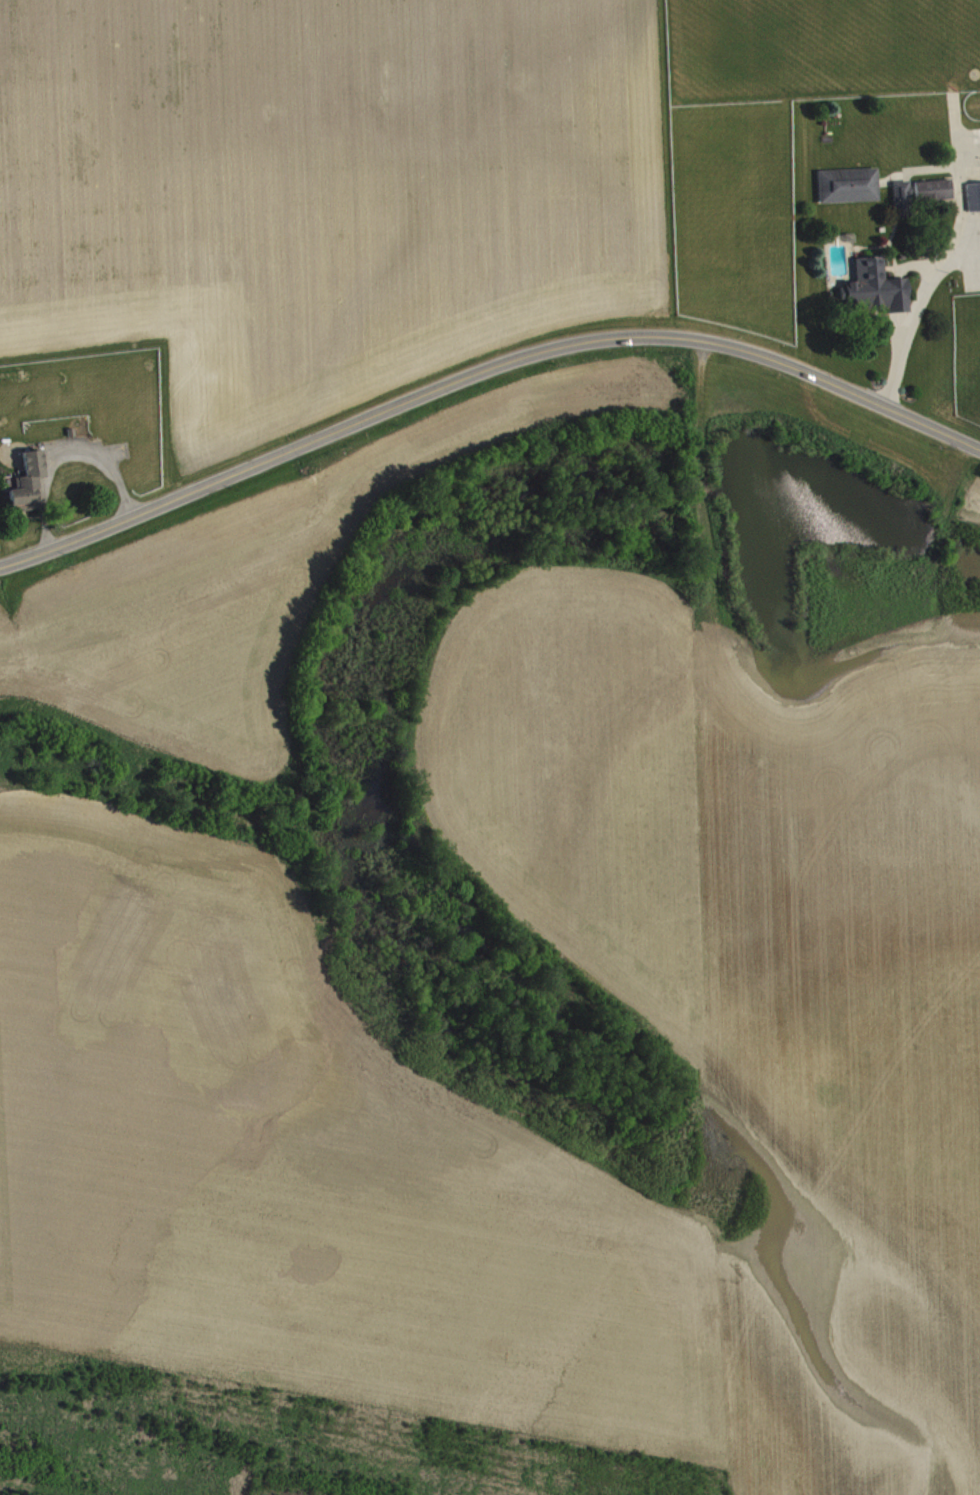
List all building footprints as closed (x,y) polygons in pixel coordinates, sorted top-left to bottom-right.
[(880,208),(879,175),(819,178),(821,211),(880,208)] [(955,206),(953,185),(917,189),(919,210),(955,206)] [(895,189),(896,222),(913,221),(912,189),(895,189)] [(969,191),(970,219),(979,218),(979,191),(969,191)] [(909,285),(887,287),(886,264),(857,265),(858,289),(847,289),(848,315),(910,311),(909,285)] [(41,517),(37,485),(47,483),(43,457),(24,459),(28,483),(16,485),(18,496),(11,497),(14,520),(41,517)]
